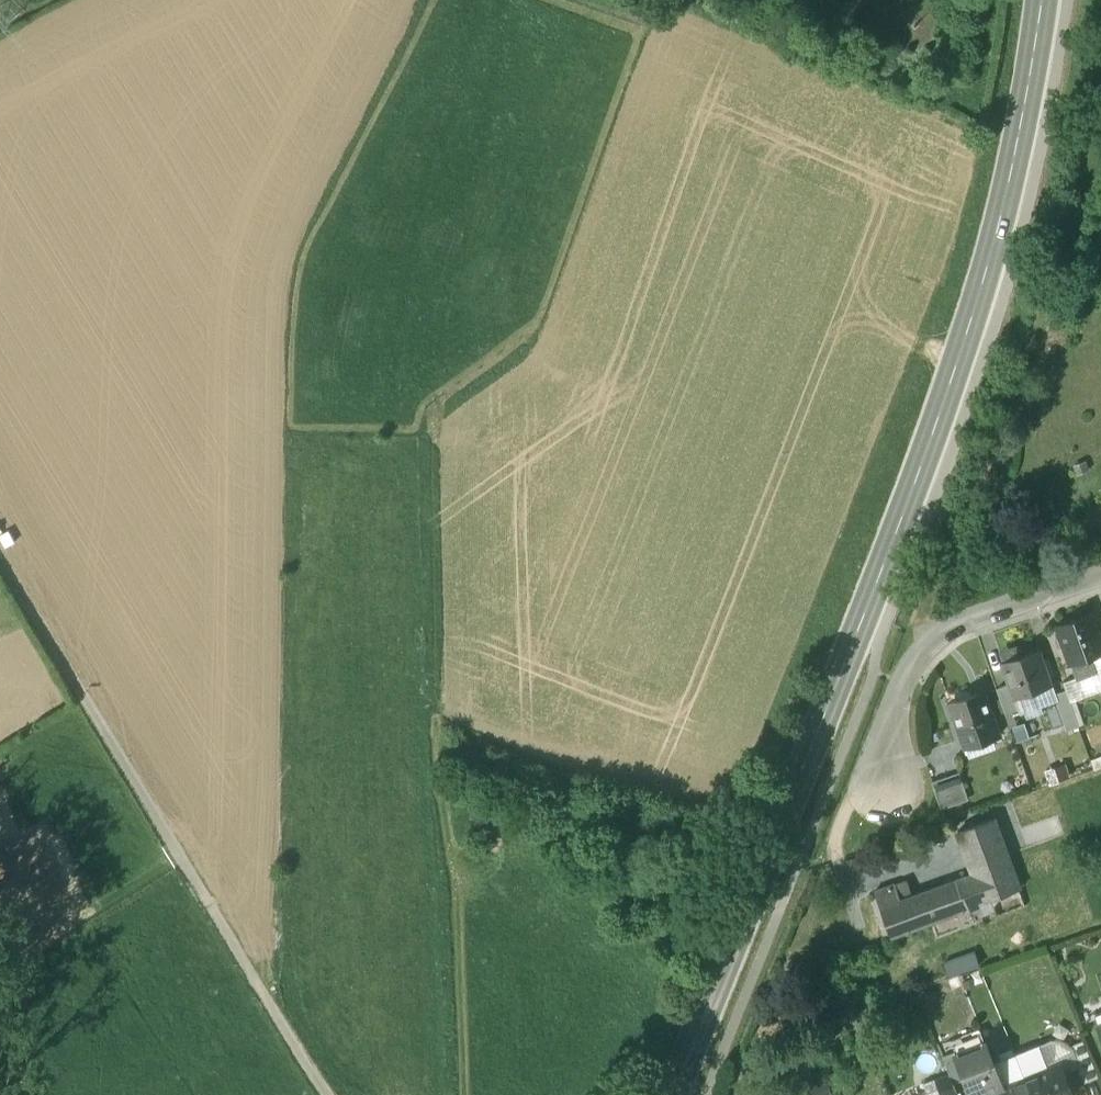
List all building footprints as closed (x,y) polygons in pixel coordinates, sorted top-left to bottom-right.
[(1057,622),(1077,677),(1097,670),(1092,655),(1100,652),(1100,628),(1098,629),(1092,611),(1057,622)] [(1037,648),(1002,660),(1010,681),(1015,696),(1016,695),(1050,683),(1037,648)] [(1010,681),(995,687),(1003,710),(1020,704),(1016,695),(1015,696),(1010,681)] [(1055,698),(1054,693),(1050,683),(1016,695),(1020,704),(1022,710),(1055,698)] [(1074,713),(1065,689),(1054,693),(1055,698),(1062,717),(1074,713)] [(972,694),(949,702),(967,754),(990,746),(988,739),(999,735),(985,697),(975,701),(972,694)] [(927,774),(939,810),(966,801),(954,765),(927,774)] [(999,813),(959,827),(985,901),(1026,886),(999,813)] [(893,934),(985,901),(976,875),(906,900),(900,882),(877,890),(893,934)] [(947,975),(979,968),(975,950),(943,958),(947,975)] [(1085,1018),(1100,1057),(1100,1011),(1085,1018)] [(980,1029),(961,1036),(965,1048),(955,1052),(965,1078),(972,1094),(981,1094),(989,1092),(1002,1087),(993,1063),(980,1029)] [(1080,1077),(1095,1071),(1082,1037),(1067,1043),(1073,1058),(1080,1077)] [(1060,1063),(1073,1058),(1067,1043),(1051,1040),(1015,1054),(1024,1077),(1060,1063)] [(955,1050),(942,1056),(945,1064),(953,1083),(965,1078),(955,1052),(955,1050)] [(1015,1054),(993,1063),(1002,1087),(989,1092),(991,1094),(1031,1094),(1024,1077),(1015,1054)] [(1060,1063),(1024,1077),(1031,1094),(1073,1094),(1060,1063)] [(935,1091),(939,1089),(941,1094),(951,1094),(956,1093),(953,1083),(945,1064),(927,1071),(935,1091)]
